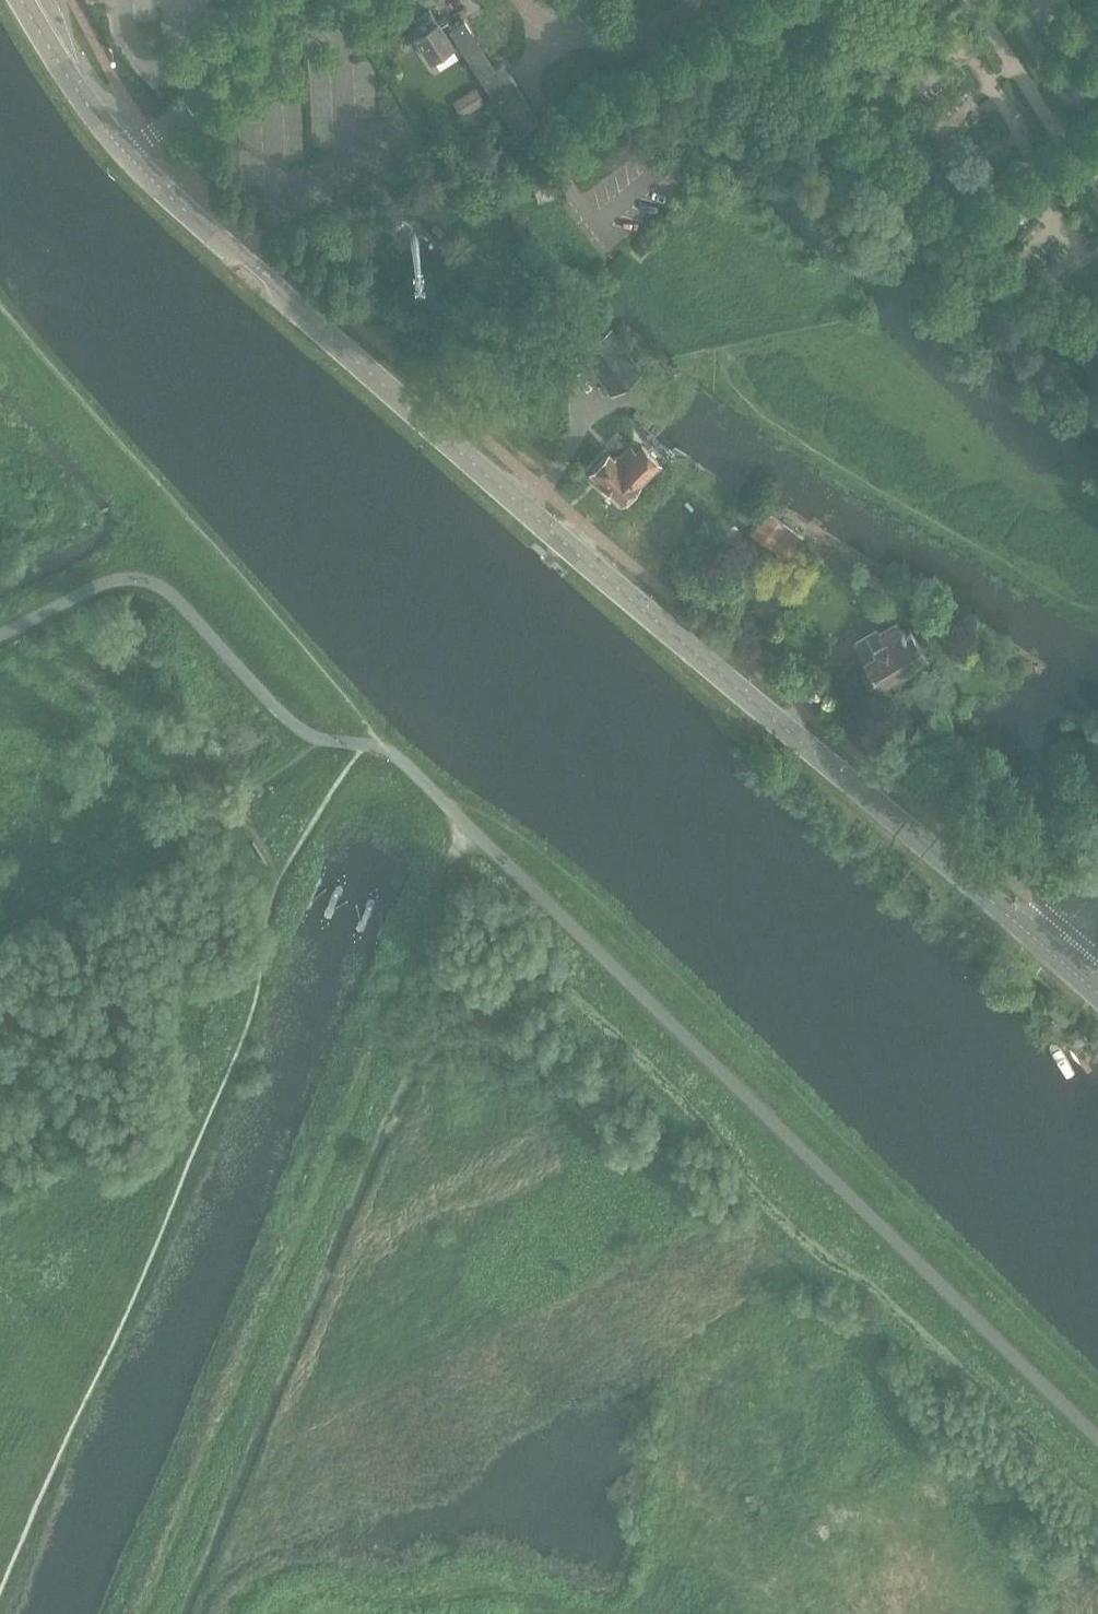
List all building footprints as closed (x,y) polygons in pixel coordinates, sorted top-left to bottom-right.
[(230,9),(245,0),(224,0),(230,9)] [(459,42),(461,44),(474,36),(464,20),(452,28),(447,21),(440,25),(437,21),(426,29),(418,18),(409,24),(432,59),(459,42)] [(538,120),(517,87),(502,64),(482,76),(518,133),(538,120)] [(476,87),(467,92),(477,107),(485,102),(476,87)] [(488,106),(472,116),(477,123),(493,113),(488,106)] [(431,228),(440,237),(445,232),(436,223),(431,228)] [(639,482),(660,461),(642,443),(636,450),(631,444),(619,456),(617,454),(613,458),(609,453),(591,471),(601,481),(601,482),(610,491),(611,490),(621,501),(639,483),(639,482)] [(810,541),(766,512),(749,532),(793,562),(810,541)] [(879,589),(883,582),(859,566),(854,572),(879,589)] [(854,642),(862,655),(869,667),(862,671),(873,690),(892,679),(895,685),(919,670),(915,665),(928,658),(910,629),(906,632),(903,627),(884,640),(877,628),(854,642)] [(1062,1061),(1070,1061),(1070,1052),(1062,1052),(1062,1061)]
